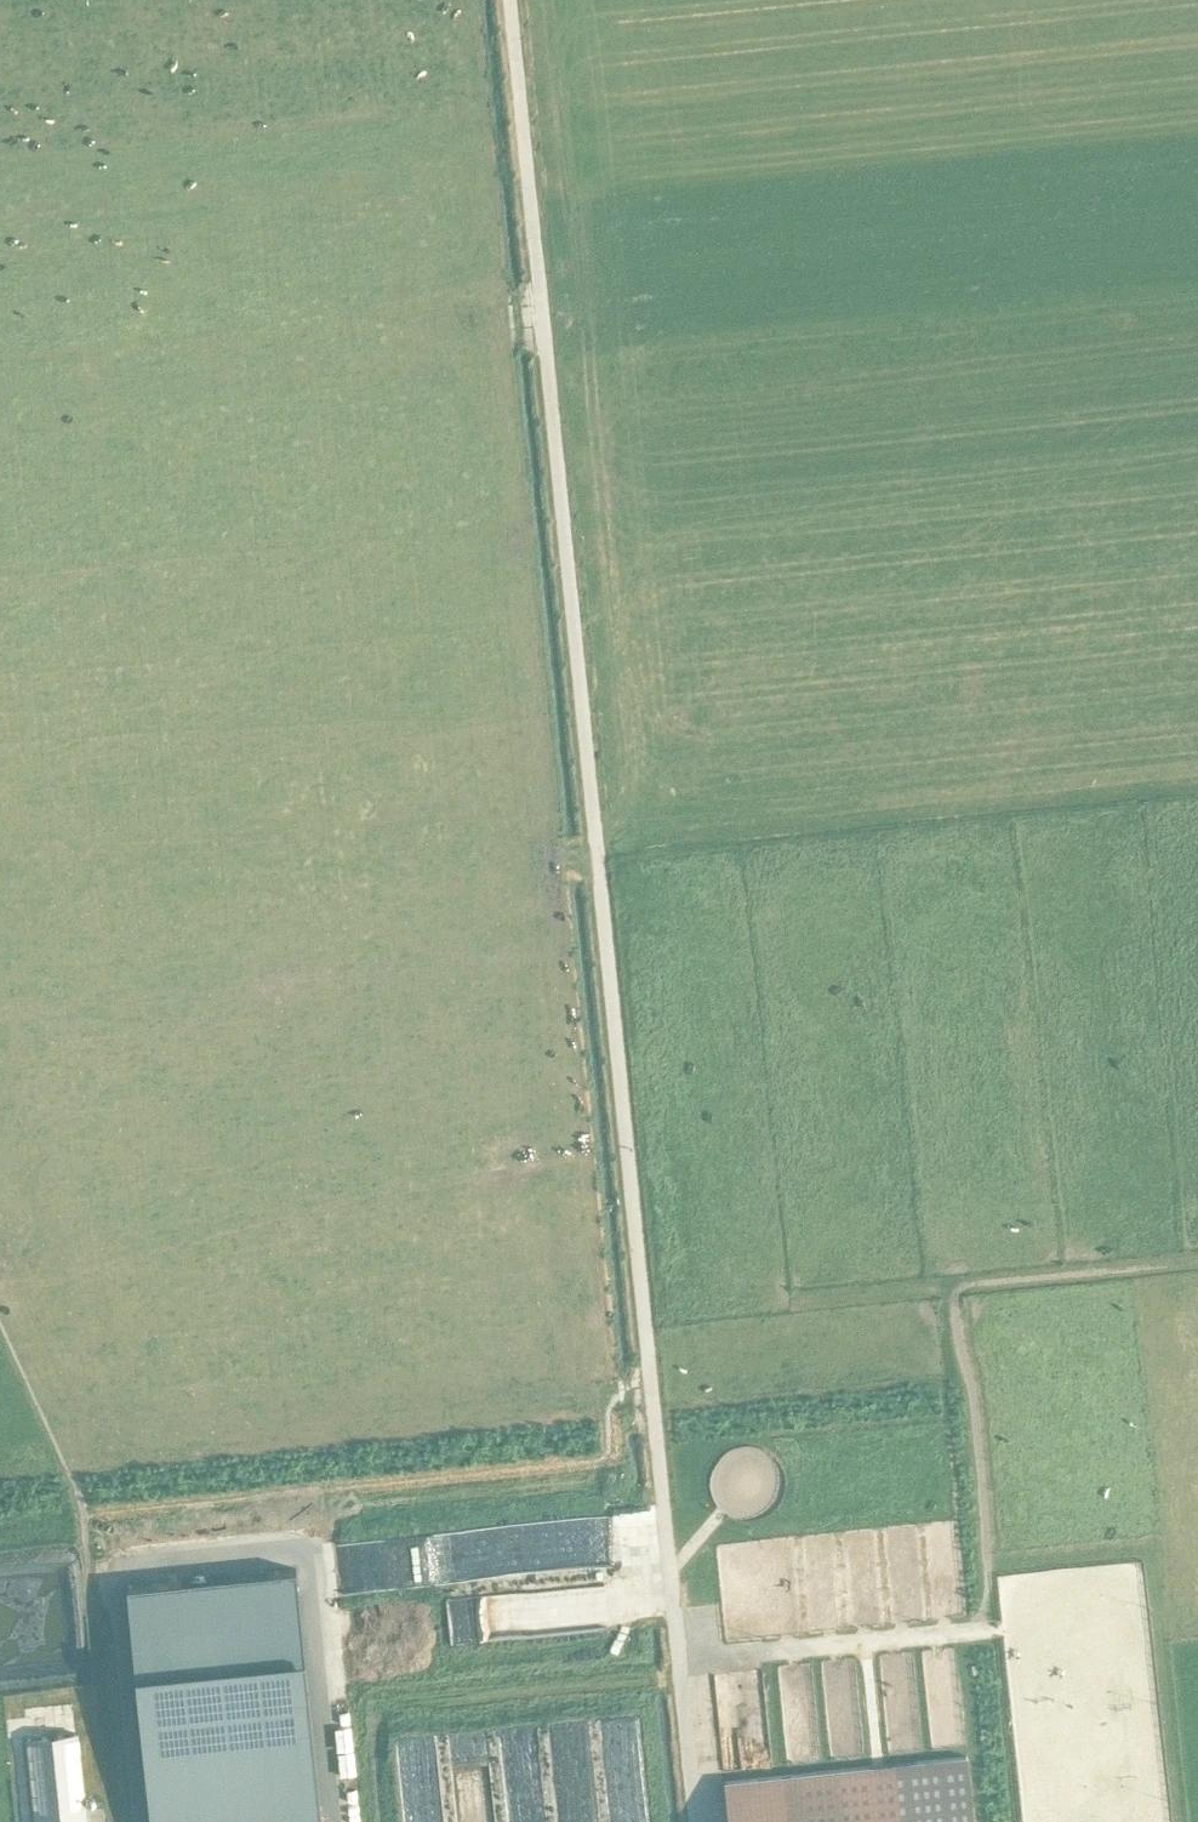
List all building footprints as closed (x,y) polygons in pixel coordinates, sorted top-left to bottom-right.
[(139,1714),(150,1821),(311,1821),(298,1696),(286,1571),(294,1570),(295,1577),(296,1577),(295,1569),(265,1572),(265,1573),(267,1573),(270,1594),(156,1606),(154,1585),(156,1585),(155,1583),(126,1586),(139,1714)] [(536,1716),(538,1756),(573,1754),(571,1714),(536,1716)] [(488,1780),(523,1779),(521,1721),(486,1722),(488,1780)] [(417,1733),(387,1733),(388,1776),(418,1775),(417,1733)] [(77,1734),(26,1740),(35,1821),(86,1821),(77,1734)] [(592,1772),(626,1771),(625,1734),(591,1735),(592,1772)] [(475,1787),(472,1736),(439,1738),(441,1789),(475,1787)] [(727,1821),(972,1821),(965,1757),(723,1782),(727,1821)] [(428,1806),(394,1808),(394,1821),(429,1821),(428,1806)]
